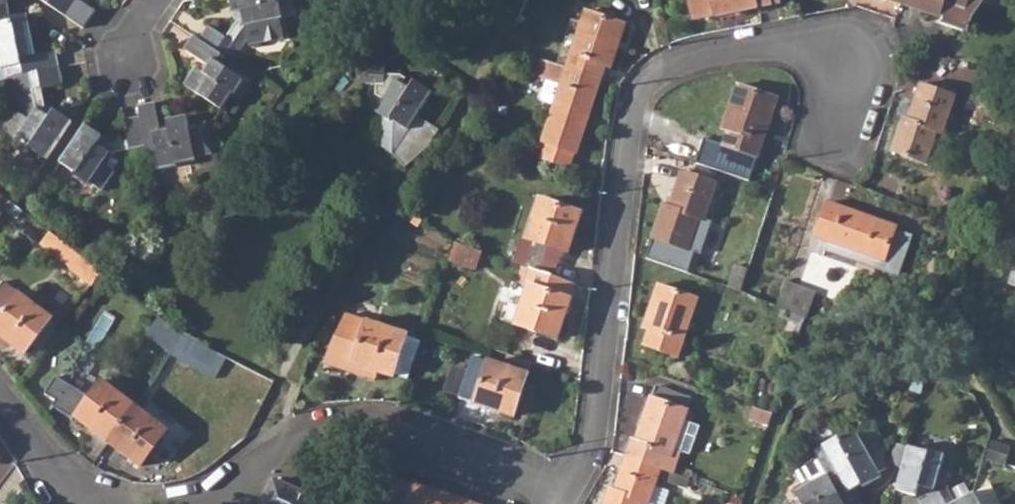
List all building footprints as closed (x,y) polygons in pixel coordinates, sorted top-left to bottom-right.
[(2,67),(4,76),(9,74),(27,71),(56,66),(54,50),(32,53),(26,16),(9,19),(6,0),(0,0),(0,67),(2,67)] [(232,10),(234,10),(236,20),(226,35),(208,24),(198,39),(223,56),(231,62),(236,53),(234,53),(229,48),(244,25),(245,36),(248,44),(250,44),(252,44),(254,44),(258,39),(281,35),(278,17),(281,16),(278,1),(282,0),(229,0),(232,10)] [(779,0),(691,0),(694,17),(716,13),(716,15),(780,3),(779,0)] [(901,3),(940,16),(943,7),(949,9),(944,24),(965,32),(967,28),(970,29),(974,16),(986,0),(902,0),(901,3)] [(566,68),(600,79),(605,65),(611,67),(626,25),(586,12),(566,68)] [(234,53),(245,36),(244,25),(229,48),(234,53)] [(184,86),(219,110),(229,94),(232,95),(242,80),(230,72),(235,64),(231,62),(223,56),(198,39),(193,36),(183,50),(209,66),(204,73),(196,68),(184,86)] [(235,64),(240,57),(236,53),(231,62),(235,64)] [(378,149),(391,156),(430,92),(412,81),(406,89),(400,85),(404,79),(398,75),(383,74),(384,55),(367,55),(366,85),(375,86),(373,96),(381,101),(373,113),(380,118),(378,149)] [(566,68),(542,60),(536,77),(545,80),(539,97),(542,102),(553,105),(537,156),(567,166),(572,151),(574,152),(600,79),(566,68)] [(958,76),(987,92),(1000,66),(966,62),(958,76)] [(56,66),(27,71),(9,74),(14,102),(19,105),(3,129),(14,137),(13,139),(25,148),(27,146),(45,158),(70,120),(51,108),(48,109),(42,105),(39,85),(59,82),(56,66)] [(724,145),(758,158),(778,101),(738,87),(724,129),(729,131),(724,145)] [(893,150),(926,168),(943,135),(948,138),(966,104),(932,87),(913,123),(908,121),(893,150)] [(145,148),(147,157),(156,155),(158,169),(176,167),(176,164),(188,161),(195,160),(194,157),(210,154),(215,153),(210,123),(189,127),(186,116),(165,119),(168,130),(159,131),(153,101),(137,105),(139,117),(145,148)] [(145,148),(139,117),(123,120),(127,140),(107,144),(100,140),(102,136),(83,123),(58,160),(73,170),(72,173),(99,188),(112,170),(106,154),(145,148)] [(150,171),(158,169),(156,155),(147,157),(150,171)] [(192,180),(188,161),(176,164),(176,167),(158,169),(162,185),(192,180)] [(654,237),(690,250),(701,218),(706,220),(717,186),(683,174),(671,208),(665,206),(654,237)] [(4,212),(11,202),(0,194),(0,208),(4,212)] [(527,240),(568,254),(582,216),(540,201),(527,240)] [(818,237),(885,262),(897,226),(829,202),(818,237)] [(40,245),(91,285),(101,272),(50,232),(40,245)] [(450,263),(474,270),(481,254),(456,245),(450,263)] [(727,286),(740,290),(746,272),(734,267),(727,286)] [(517,324),(558,339),(572,299),(570,298),(575,286),(531,271),(524,286),(530,287),(517,324)] [(1011,272),(1006,292),(1014,295),(1014,273),(1011,272)] [(24,355),(51,319),(1,283),(0,284),(0,337),(24,355)] [(803,318),(804,318),(813,292),(785,283),(777,307),(793,313),(803,318)] [(646,345),(680,356),(700,301),(658,285),(643,328),(650,330),(646,345)] [(786,334),(796,338),(803,318),(793,313),(786,334)] [(145,334),(171,354),(181,334),(158,317),(145,334)] [(406,337),(407,336),(367,323),(367,324),(345,317),(326,359),(367,373),(369,369),(376,371),(393,377),(394,375),(409,380),(422,342),(406,337)] [(367,373),(326,359),(324,364),(373,380),(376,371),(369,369),(367,373)] [(459,400),(512,418),(527,377),(474,359),(459,400)] [(76,415),(78,416),(76,419),(109,443),(135,408),(103,383),(90,400),(86,398),(87,396),(57,378),(46,395),(56,402),(53,407),(73,419),(76,415)] [(627,458),(663,470),(668,453),(673,455),(692,400),(657,387),(637,443),(633,441),(627,458)] [(109,443),(141,468),(168,433),(135,408),(109,443)] [(853,482),(858,492),(876,482),(874,477),(883,473),(878,454),(868,434),(838,450),(834,444),(819,451),(824,462),(817,466),(825,480),(838,503),(856,503),(846,486),(853,482)] [(982,463),(999,468),(1004,450),(988,445),(982,463)] [(898,473),(904,453),(892,449),(887,465),(898,473)] [(942,491),(947,478),(937,476),(942,460),(925,456),(924,459),(904,453),(898,473),(891,496),(912,502),(914,492),(922,495),(921,499),(924,503),(923,503),(950,503),(942,491)] [(644,502),(649,503),(651,503),(663,470),(627,458),(615,491),(609,490),(605,503),(643,503),(644,502)] [(415,485),(414,486),(397,480),(389,503),(467,503),(415,485)] [(825,480),(808,489),(807,487),(791,495),(796,503),(838,503),(825,480)] [(323,503),(274,482),(264,503),(322,503),(323,503)] [(969,496),(973,503),(993,503),(983,488),(969,496)]
